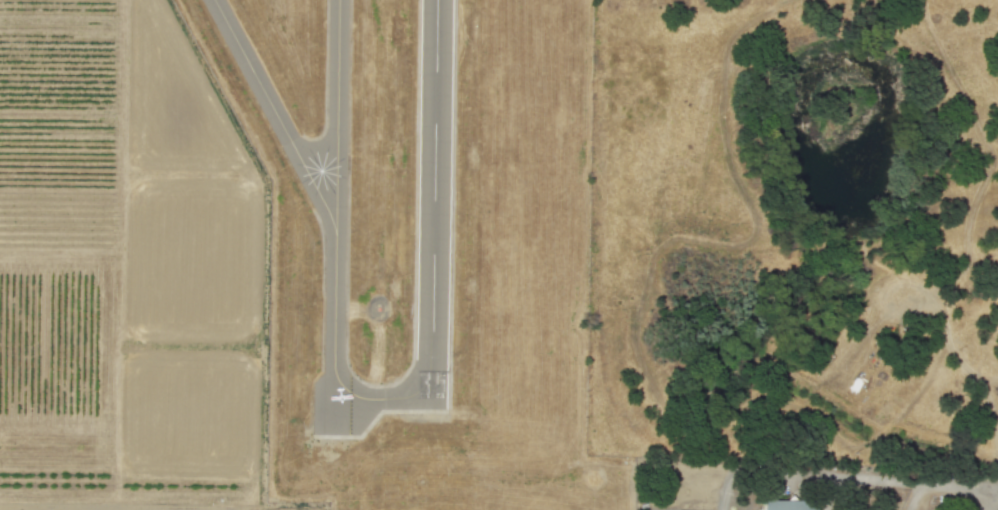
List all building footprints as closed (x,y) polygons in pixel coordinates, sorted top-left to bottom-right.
[(816,502),(816,509),(763,509),(763,502),(816,502)]
